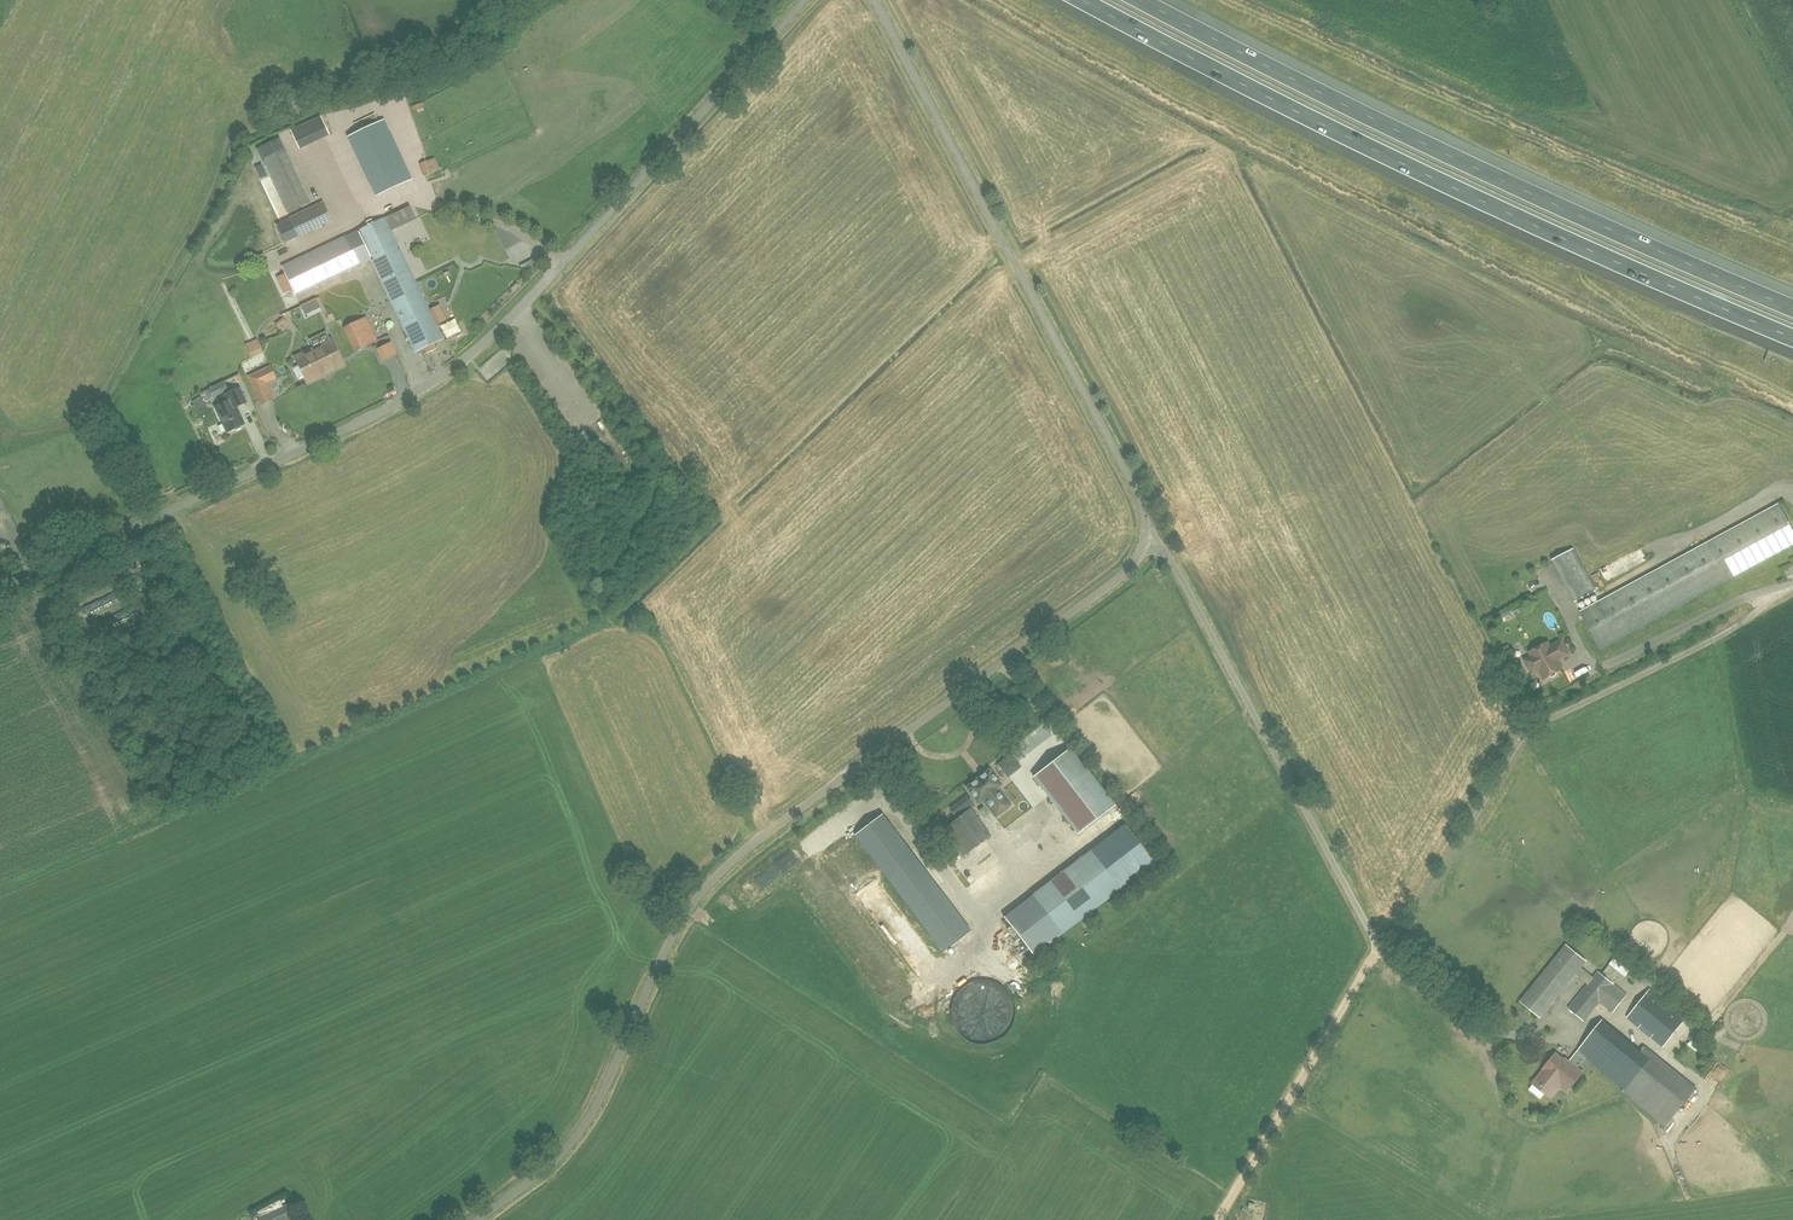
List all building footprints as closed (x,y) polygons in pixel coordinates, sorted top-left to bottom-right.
[(300,149),(329,135),(320,116),(291,130),(300,149)] [(411,179),(383,120),(351,136),(378,194),(411,179)] [(287,213),(310,202),(277,131),(253,142),(287,213)] [(419,164),(423,176),(438,171),(434,159),(419,164)] [(298,235),(331,220),(322,202),(290,217),(298,235)] [(420,292),(390,228),(402,222),(397,212),(385,218),(357,232),(346,237),(346,236),(282,267),(296,295),(360,264),(359,264),(370,258),(392,305),(415,351),(425,347),(427,352),(435,348),(433,343),(442,338),(436,324),(445,319),(439,306),(429,310),(420,292)] [(520,258),(525,269),(539,263),(534,252),(520,258)] [(230,281),(234,288),(242,283),(238,276),(230,281)] [(316,298),(309,302),(314,311),(321,308),(316,298)] [(280,329),(287,323),(283,318),(276,323),(280,329)] [(355,351),(368,345),(377,341),(366,318),(358,322),(345,328),(355,351)] [(257,339),(253,340),(245,344),(249,352),(251,357),(263,352),(257,339)] [(308,382),(344,365),(332,340),(296,357),(308,382)] [(382,346),(387,360),(402,355),(398,341),(382,346)] [(250,388),(271,378),(265,366),(245,376),(250,387),(250,388)] [(224,381),(208,388),(213,398),(229,391),(224,381)] [(241,427),(241,425),(244,423),(236,407),(246,402),(240,388),(223,395),(226,402),(216,407),(227,431),(233,428),(236,430),(241,427)] [(200,409),(211,406),(209,396),(197,399),(200,409)] [(1600,649),(1792,544),(1792,530),(1779,505),(1580,612),(1600,649)] [(1596,591),(1573,548),(1552,560),(1575,602),(1596,591)] [(1532,656),(1525,660),(1533,674),(1540,670),(1544,679),(1550,676),(1551,677),(1554,676),(1556,674),(1557,672),(1562,670),(1557,660),(1560,658),(1560,659),(1569,654),(1561,641),(1550,647),(1547,643),(1530,652),(1532,656)] [(1069,747),(1077,742),(1069,730),(1061,736),(1069,747)] [(1078,834),(1115,805),(1070,747),(1033,776),(1078,834)] [(1000,784),(990,770),(989,769),(988,770),(967,787),(966,788),(967,789),(967,788),(978,802),(977,802),(978,803),(979,802),(982,800),(996,817),(1011,805),(997,788),(1000,785),(1000,786),(1001,785),(1001,784),(1000,784)] [(950,809),(957,818),(974,805),(967,796),(950,809)] [(964,813),(945,828),(965,855),(985,840),(964,813)] [(943,951),(969,932),(885,817),(858,837),(943,951)] [(1034,955),(1062,934),(1120,889),(1091,851),(1032,896),(1004,917),(1034,955)] [(1590,976),(1580,967),(1585,961),(1566,946),(1521,1001),(1539,1016),(1540,1017),(1575,973),(1588,984),(1569,1008),(1584,1020),(1590,1013),(1600,1002),(1613,1013),(1627,995),(1612,982),(1602,974),(1598,971),(1592,978),(1590,976)] [(995,1046),(1012,1037),(1018,1026),(1020,1018),(1023,1013),(1019,1007),(1020,1005),(1007,981),(1008,977),(992,969),(980,966),(960,977),(952,992),(949,1007),(959,1027),(958,1035),(962,1044),(977,1053),(984,1054),(989,1052),(990,1054),(995,1046)] [(1629,976),(1630,977),(1635,981),(1641,974),(1635,968),(1629,976)] [(1650,990),(1627,1018),(1640,1028),(1648,1017),(1659,1026),(1651,1037),(1663,1047),(1686,1019),(1650,990)] [(1648,1017),(1640,1028),(1651,1037),(1659,1026),(1648,1017)] [(1602,1020),(1597,1026),(1598,1027),(1607,1034),(1598,1045),(1626,1068),(1629,1065),(1638,1072),(1644,1064),(1637,1058),(1642,1052),(1602,1020)] [(1535,1081),(1529,1089),(1540,1098),(1544,1092),(1551,1098),(1561,1086),(1568,1091),(1583,1072),(1577,1067),(1584,1058),(1590,1062),(1623,1089),(1622,1091),(1665,1126),(1696,1089),(1645,1047),(1640,1054),(1637,1058),(1644,1064),(1638,1072),(1629,1065),(1626,1068),(1598,1045),(1607,1034),(1598,1027),(1597,1026),(1570,1062),(1565,1058),(1564,1060),(1555,1053),(1543,1069),(1544,1070),(1535,1081)] [(296,1216),(289,1203),(256,1218),(257,1219),(288,1219),(296,1216)]
